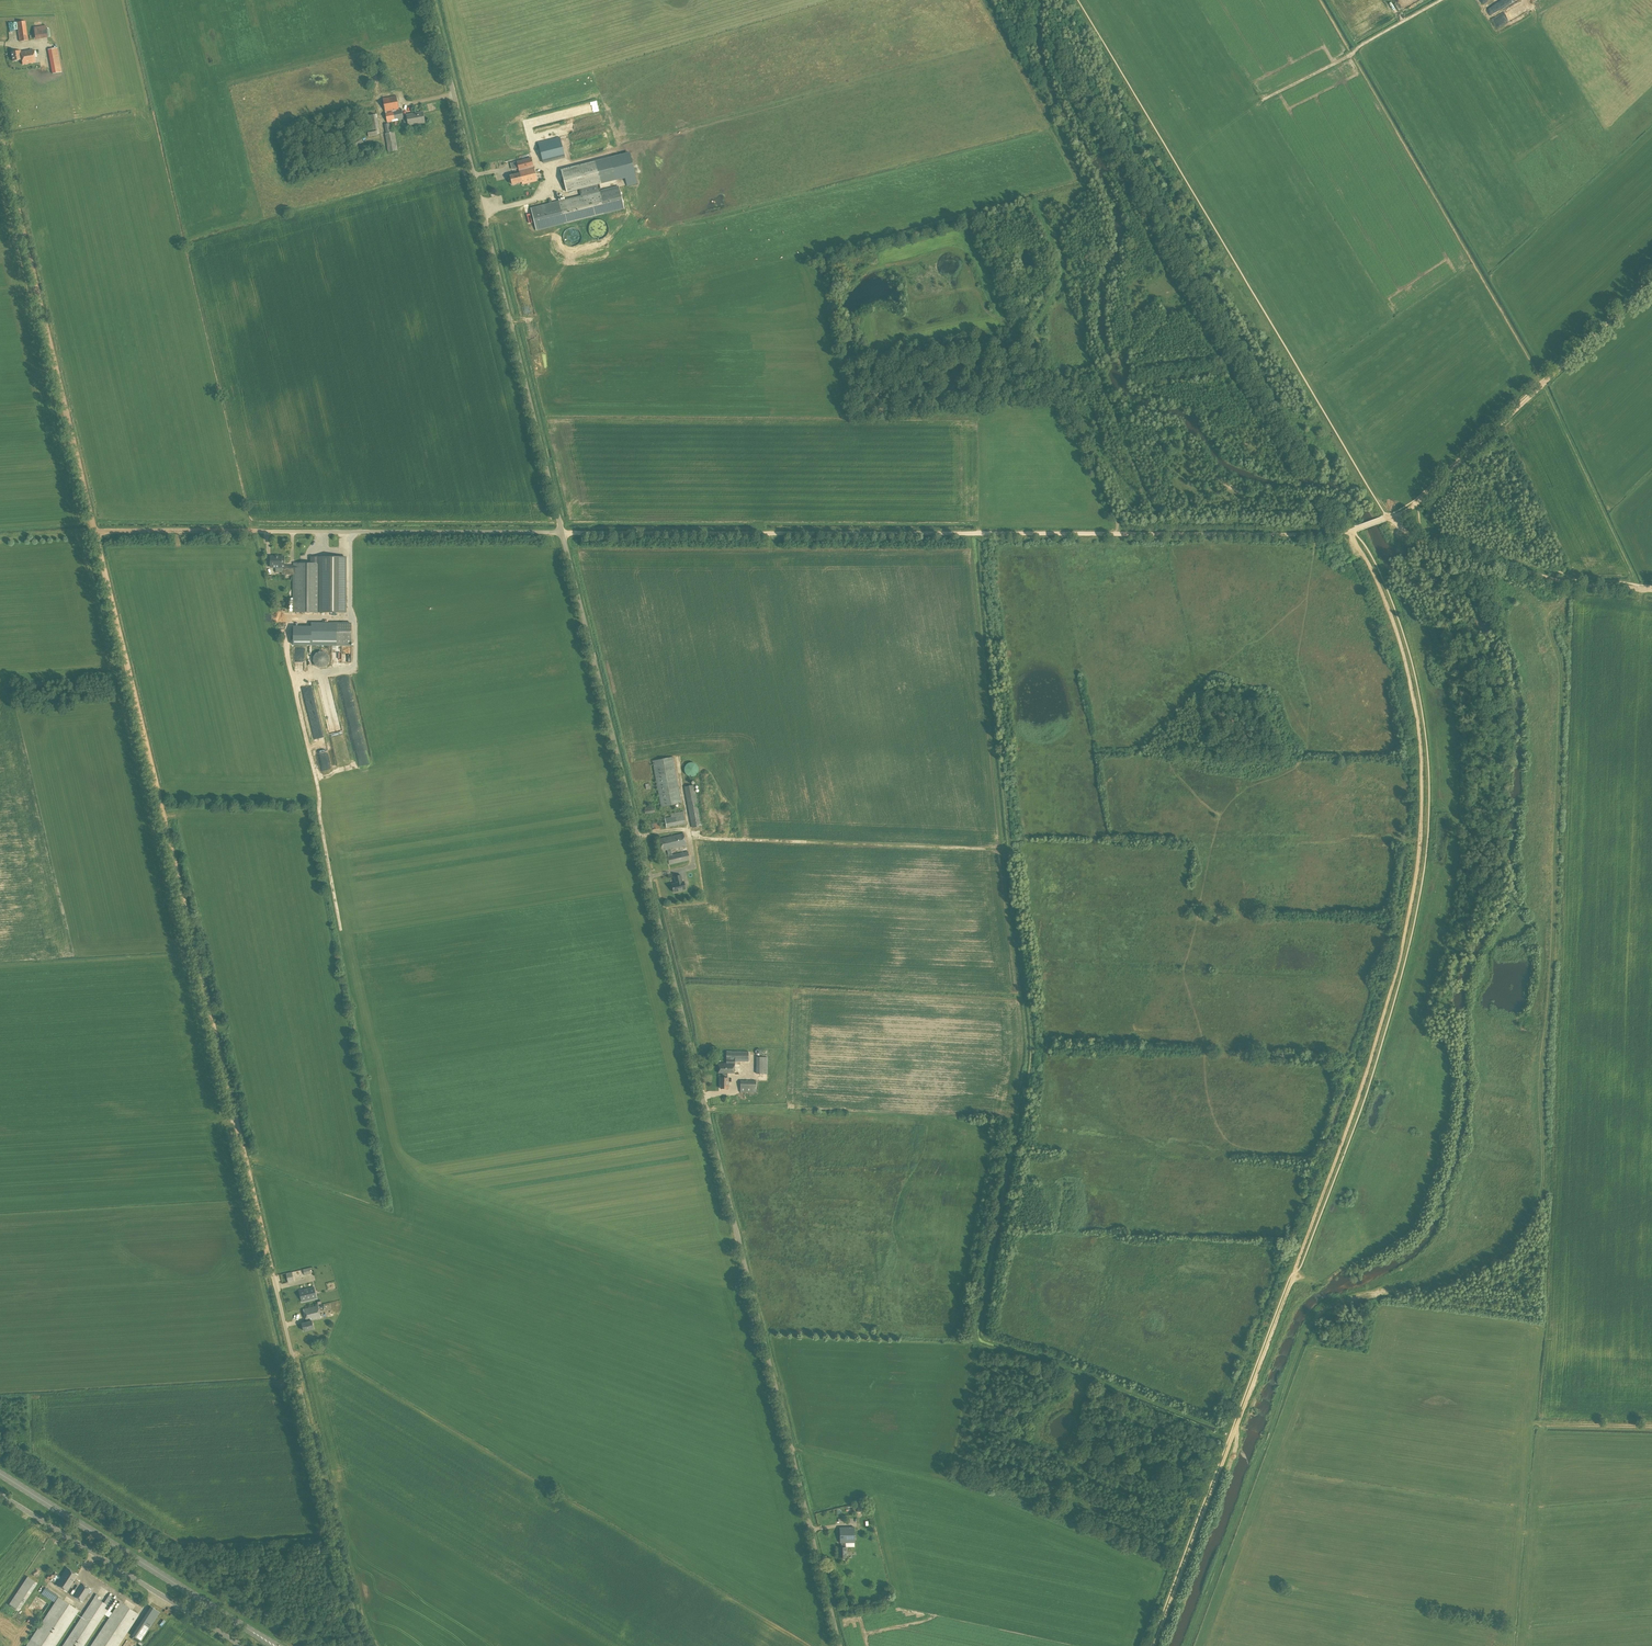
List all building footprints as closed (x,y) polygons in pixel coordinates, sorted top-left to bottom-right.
[(1511,20),(1512,22),(1524,16),(1522,12),(1527,9),(1522,0),(1492,16),(1498,27),(1511,20)] [(1490,13),(1496,9),(1493,5),(1487,9),(1490,13)] [(20,41),(28,40),(25,21),(17,22),(20,41)] [(47,38),(47,37),(46,30),(45,25),(33,27),(35,39),(47,38)] [(52,74),(61,72),(57,48),(48,49),(52,74)] [(22,65),(36,62),(33,50),(20,52),(20,51),(19,51),(19,55),(21,55),(22,65)] [(20,60),(19,55),(19,51),(11,52),(13,61),(20,60)] [(406,115),(407,116),(403,117),(401,109),(399,109),(396,96),(382,99),(387,123),(403,119),(404,124),(408,123),(408,125),(425,122),(423,112),(406,115)] [(369,130),(379,128),(377,114),(367,116),(369,130)] [(388,152),(397,150),(394,132),(385,133),(388,152)] [(352,149),(363,143),(360,137),(349,144),(352,149)] [(543,163),(565,158),(560,137),(538,143),(542,159),(543,163)] [(621,154),(625,175),(634,173),(631,153),(621,154)] [(522,185),(537,182),(531,158),(517,162),(520,173),(510,176),(512,184),(522,182),(522,185)] [(601,191),(599,184),(616,179),(611,158),(561,170),(566,192),(579,189),(581,196),(559,202),(531,209),(536,230),(564,223),(624,208),(619,187),(601,191)] [(581,237),(581,235),(581,233),(580,231),(579,230),(577,229),(576,228),(573,228),(571,228),(569,228),(568,229),(566,230),(565,231),(564,233),(563,234),(563,236),(563,238),(564,240),(564,242),(565,243),(567,244),(568,245),(570,245),(572,246),(574,246),(576,245),(577,244),(578,243),(580,242),(580,241),(581,239),(581,237)] [(294,567),(284,567),(284,557),(271,557),(270,567),(276,567),(276,572),(282,572),(282,575),(294,575),(294,612),(345,612),(345,557),(311,557),(311,563),(294,563),(294,567)] [(351,623),(336,623),(311,623),(311,645),(336,645),(351,645),(351,623)] [(317,676),(320,688),(332,686),(330,676),(324,678),(323,675),(317,676)] [(338,767),(346,766),(344,754),(342,755),(341,752),(344,751),(342,743),(344,743),(344,737),(334,738),(338,767)] [(321,760),(326,760),(326,766),(322,766),(323,774),(332,773),(331,753),(324,754),(324,757),(321,757),(321,760)] [(661,807),(682,803),(673,757),(652,761),(661,807)] [(691,777),(692,777),(693,777),(693,776),(694,776),(695,776),(696,775),(697,774),(698,773),(698,772),(698,771),(699,770),(699,769),(698,768),(698,767),(698,766),(697,765),(696,764),(695,763),(694,763),(693,763),(693,762),(691,762),(690,762),(690,763),(689,763),(688,763),(687,764),(686,764),(686,765),(685,765),(685,766),(685,767),(684,768),(684,769),(684,770),(684,771),(685,772),(685,773),(685,774),(686,774),(686,775),(687,775),(688,776),(689,776),(690,776),(690,777),(691,777)] [(692,828),(701,826),(701,823),(694,785),(685,787),(687,802),(692,825),(692,828)] [(666,827),(686,823),(684,811),(670,814),(671,817),(665,818),(666,827)] [(646,831),(660,828),(659,822),(645,825),(646,831)] [(662,851),(667,849),(669,856),(668,856),(670,864),(690,860),(688,851),(672,855),(671,849),(686,845),(684,833),(659,839),(662,851)] [(682,875),(675,877),(676,881),(676,883),(672,884),(674,892),(686,889),(684,881),(683,882),(682,879),(682,875)] [(727,1053),(727,1059),(735,1059),(736,1061),(748,1060),(747,1052),(727,1053)] [(768,1073),(768,1057),(757,1057),(757,1073),(768,1073)] [(721,1082),(721,1088),(728,1088),(729,1077),(728,1077),(728,1073),(735,1073),(735,1060),(727,1060),(727,1063),(718,1063),(718,1073),(723,1073),(723,1077),(720,1077),(720,1082),(721,1082)] [(741,1092),(747,1092),(755,1092),(755,1088),(756,1088),(757,1081),(741,1080),(741,1092)] [(341,1285),(323,1288),(326,1302),(344,1299),(341,1285)] [(302,1302),(317,1298),(314,1286),(299,1290),(302,1302)] [(307,1322),(302,1323),(304,1331),(314,1328),(312,1321),(311,1321),(311,1320),(321,1318),(318,1305),(308,1308),(303,1309),(306,1319),(307,1322)] [(842,1547),(839,1547),(839,1557),(847,1557),(846,1547),(846,1542),(855,1542),(854,1527),(840,1527),(840,1543),(841,1542),(842,1547)] [(91,1589),(75,1579),(78,1574),(67,1567),(56,1584),(66,1591),(74,1580),(75,1581),(74,1583),(78,1586),(75,1591),(73,1590),(70,1594),(72,1595),(82,1602),(91,1589)] [(18,1611),(37,1583),(27,1576),(9,1604),(18,1611)] [(54,1602),(58,1595),(45,1587),(41,1594),(54,1602)] [(62,1645),(83,1645),(104,1614),(109,1617),(90,1645),(117,1645),(138,1615),(138,1614),(119,1602),(112,1613),(107,1610),(114,1599),(109,1595),(104,1603),(99,1600),(101,1597),(96,1594),(94,1597),(62,1645)] [(78,1611),(78,1610),(59,1597),(58,1597),(58,1598),(31,1639),(26,1645),(55,1645),(78,1611)] [(37,1612),(44,1608),(37,1597),(30,1602),(37,1612)] [(141,1640),(159,1612),(151,1607),(140,1622),(132,1634),(141,1640)]
